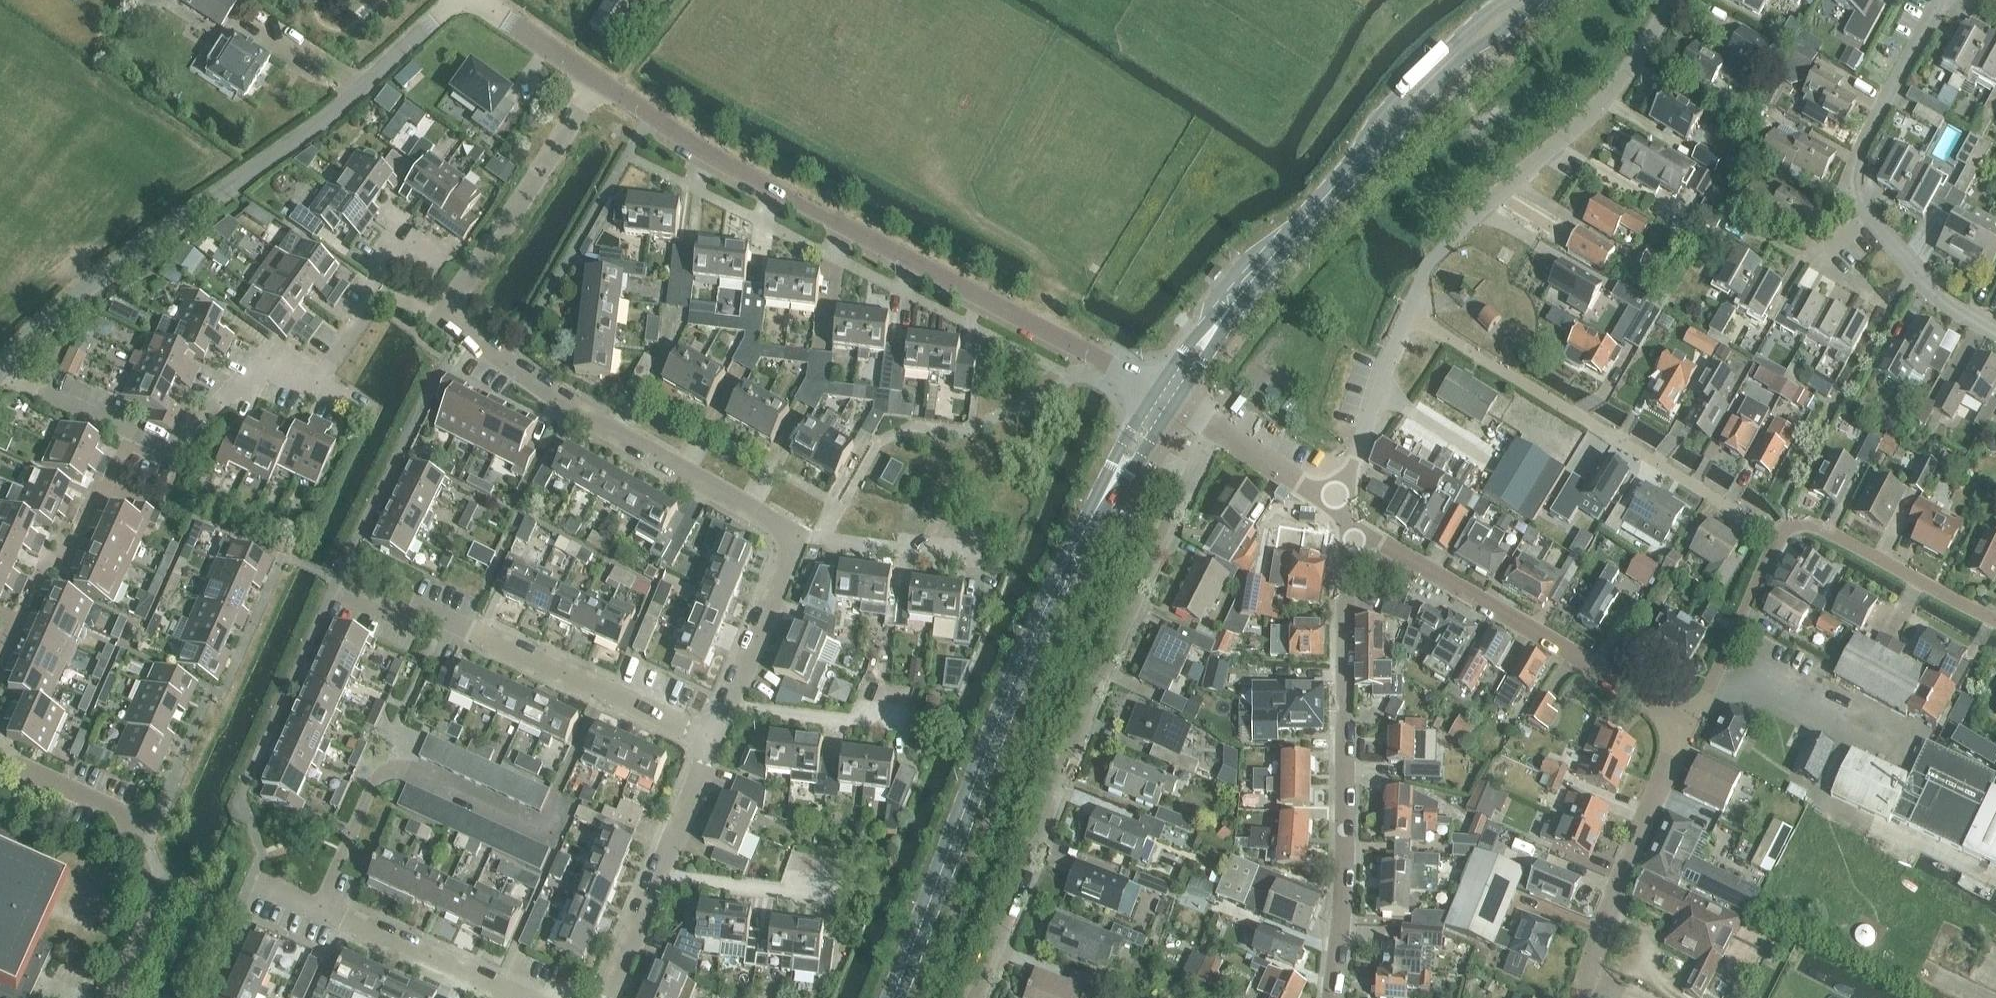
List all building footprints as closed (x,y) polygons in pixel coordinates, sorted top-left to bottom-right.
[(221,27),(238,0),(179,0),(221,27)] [(591,27),(614,44),(641,6),(632,0),(610,0),(591,27)] [(1770,0),(1728,0),(1739,6),(1739,7),(1743,9),(1743,8),(1759,17),(1765,4),(1767,5),(1770,0)] [(1836,3),(1855,14),(1844,34),(1864,45),(1882,12),(1871,6),(1874,0),(1838,0),(1836,3)] [(1958,95),(1965,83),(1991,37),(1988,35),(1990,31),(1971,21),(1969,25),(1966,23),(1943,66),(1958,74),(1956,77),(1953,78),(1947,89),(1958,95)] [(1718,76),(1747,93),(1773,48),(1744,31),(1731,55),(1726,64),(1707,53),(1706,55),(1693,48),(1681,69),(1711,87),(1718,76)] [(205,74),(243,99),(270,58),(231,33),(205,74)] [(1940,47),(1944,38),(1935,33),(1931,42),(1940,47)] [(1965,83),(1975,88),(1981,77),(1995,85),(1995,40),(1991,37),(1965,83)] [(1818,57),(1795,45),(1784,64),(1807,76),(1818,57)] [(1862,55),(1851,49),(1842,65),(1853,71),(1862,55)] [(470,66),(452,90),(479,111),(471,121),(493,138),(508,117),(496,108),(503,99),(507,93),(470,66)] [(1813,99),(1803,116),(1824,127),(1829,119),(1843,127),(1857,102),(1838,92),(1842,84),(1817,70),(1804,94),(1813,99)] [(409,82),(400,73),(394,80),(403,88),(409,82)] [(386,87),(374,102),(388,114),(400,98),(386,87)] [(1906,100),(1918,106),(1945,121),(1950,110),(1911,89),(1906,100)] [(1982,141),(1984,137),(1984,138),(1995,116),(1995,92),(1995,91),(1971,135),(1982,141)] [(1703,115),(1665,93),(1649,119),(1687,142),(1703,115)] [(400,112),(412,121),(421,109),(408,100),(400,112)] [(1756,116),(1762,119),(1768,109),(1760,105),(1754,115),(1756,116)] [(1945,121),(1918,106),(1913,116),(1939,131),(1945,121)] [(1739,148),(1756,157),(1773,125),(1755,116),(1739,148)] [(400,132),(389,124),(382,134),(392,142),(400,132)] [(1807,141),(1802,150),(1776,135),(1762,159),(1783,171),(1790,158),(1796,161),(1794,165),(1822,181),(1836,157),(1807,141)] [(1957,162),(1968,167),(1968,168),(1969,165),(1982,141),(1971,135),(1957,162)] [(1969,165),(1980,171),(1995,144),(1984,138),(1984,137),(1982,141),(1969,165)] [(1885,138),(1879,147),(1890,153),(1895,143),(1885,138)] [(408,158),(418,165),(426,155),(427,155),(433,147),(422,139),(408,158)] [(1625,162),(1628,163),(1622,174),(1638,183),(1642,177),(1656,186),(1663,176),(1687,190),(1695,176),(1671,162),(1668,158),(1638,141),(1625,162)] [(1722,160),(1700,146),(1693,159),(1715,172),(1722,160)] [(1897,149),(1877,185),(1902,198),(1924,158),(1914,152),(1912,157),(1897,149)] [(361,155),(358,153),(344,172),(378,196),(386,185),(392,190),(397,182),(389,176),(395,167),(385,160),(380,168),(374,164),(376,160),(376,159),(376,157),(375,154),(373,153),(370,152),(367,151),(364,152),(361,155)] [(385,160),(395,167),(400,159),(391,152),(385,160)] [(422,201),(445,168),(427,155),(426,155),(418,165),(398,194),(406,200),(410,193),(422,201)] [(494,158),(486,168),(506,182),(516,169),(509,164),(506,167),(494,158)] [(1924,158),(1902,198),(1899,204),(1924,218),(1931,205),(1943,212),(1955,190),(1928,175),(1934,163),(1924,158)] [(410,165),(400,159),(395,167),(404,174),(410,165)] [(1969,165),(1968,168),(1968,167),(1955,190),(1943,212),(1955,219),(1938,250),(1963,264),(1989,218),(1979,213),(1973,223),(1958,215),(1967,198),(1966,197),(1980,171),(1969,165)] [(397,182),(404,174),(395,167),(389,176),(397,182)] [(463,181),(445,168),(422,201),(432,208),(427,215),(435,220),(462,184),(463,181)] [(366,214),(371,219),(377,211),(371,206),(378,196),(344,172),(332,189),(366,214)] [(1691,192),(1705,200),(1716,182),(1702,174),(1691,192)] [(479,196),(462,184),(435,220),(462,241),(478,219),(467,212),(479,196)] [(1770,225),(1775,217),(1802,232),(1816,208),(1788,192),(1783,201),(1755,185),(1741,209),(1770,225)] [(309,214),(308,215),(320,224),(331,232),(339,221),(359,237),(371,219),(366,214),(332,189),(328,186),(309,214)] [(1697,218),(1717,229),(1729,206),(1709,196),(1697,218)] [(618,199),(615,221),(627,222),(625,233),(650,236),(654,200),(630,197),(630,201),(618,199)] [(680,203),(654,200),(650,236),(676,239),(680,203)] [(1588,213),(1591,214),(1587,221),(1600,230),(1599,232),(1611,239),(1620,225),(1641,237),(1648,225),(1626,212),(1624,216),(1613,209),(1612,210),(1598,202),(1596,205),(1594,203),(1588,213)] [(252,206),(244,213),(247,216),(268,229),(274,220),(252,206)] [(287,221),(311,237),(320,224),(308,215),(309,214),(298,206),(287,221)] [(1989,218),(1963,264),(1987,277),(1995,261),(1995,236),(1993,234),(1995,228),(1995,223),(1989,218)] [(1671,236),(1676,239),(1682,238),(1685,232),(1683,226),(1678,224),(1672,225),(1669,230),(1671,236)] [(337,267),(289,233),(276,251),(284,258),(285,256),(324,285),(337,267)] [(1614,254),(1580,234),(1570,251),(1603,271),(1614,254)] [(586,241),(580,251),(583,257),(584,257),(592,245),(586,241)] [(698,249),(685,247),(680,284),(693,286),(694,278),(719,281),(723,245),(699,242),(698,249)] [(748,248),(748,244),(735,243),(734,246),(723,245),(719,281),(746,284),(750,248),(748,248)] [(176,259),(185,266),(195,252),(185,245),(176,259)] [(674,246),(670,283),(680,284),(685,247),(674,246)] [(600,249),(599,260),(623,262),(624,252),(602,249),(600,249)] [(285,256),(284,258),(276,251),(274,250),(262,267),(304,297),(312,287),(318,292),(324,285),(285,256)] [(1666,261),(1647,250),(1639,264),(1658,275),(1666,261)] [(215,253),(212,258),(225,267),(228,263),(215,253)] [(1723,337),(1736,313),(1759,274),(1762,267),(1738,253),(1718,288),(1733,296),(1727,306),(1722,308),(1710,330),(1712,331),(1708,337),(1718,343),(1722,336),(1723,337)] [(597,272),(586,271),(584,296),(619,301),(623,275),(632,276),(633,263),(623,262),(599,260),(597,272)] [(646,265),(633,263),(632,276),(645,278),(646,265)] [(1556,276),(1550,286),(1572,299),(1569,305),(1586,315),(1603,287),(1563,263),(1562,266),(1558,266),(1554,273),(1556,276)] [(297,308),(304,297),(262,267),(249,286),(251,287),(250,288),(258,294),(261,295),(262,295),(298,321),(304,313),(297,308)] [(795,270),(770,267),(766,302),(791,305),(795,270)] [(821,273),(795,270),(791,305),(817,308),(821,273)] [(1765,320),(1774,325),(1786,305),(1776,299),(1783,288),(1759,274),(1736,313),(1746,319),(1748,314),(1763,323),(1765,320)] [(341,280),(333,291),(340,297),(348,286),(341,280)] [(678,308),(680,284),(670,283),(667,306),(678,308)] [(690,309),(693,286),(680,284),(678,308),(690,309)] [(1642,315),(1648,304),(1649,302),(1620,284),(1612,297),(1642,315)] [(261,295),(258,294),(250,288),(238,306),(285,339),(298,321),(262,295),(261,295)] [(184,303),(175,322),(228,347),(233,337),(216,330),(221,320),(203,311),(208,299),(185,289),(179,301),(184,303)] [(340,297),(333,291),(325,302),(333,307),(340,297)] [(1794,309),(1786,305),(1774,325),(1783,330),(1787,323),(1798,329),(1795,334),(1806,339),(1809,334),(1808,333),(1824,307),(1823,307),(1825,304),(1824,306),(1803,294),(1794,309)] [(584,296),(581,322),(616,326),(619,301),(584,296)] [(112,302),(107,313),(120,319),(125,308),(112,302)] [(1648,304),(1642,315),(1626,341),(1640,350),(1662,312),(1648,304)] [(1827,349),(1831,342),(1843,321),(1846,316),(1846,314),(1825,304),(1823,307),(1824,307),(1808,333),(1809,334),(1819,339),(1817,344),(1827,349)] [(840,311),(838,311),(834,347),(859,350),(864,313),(854,312),(855,306),(840,305),(840,311)] [(728,317),(726,330),(744,332),(750,332),(753,309),(741,308),(739,319),(728,317)] [(753,309),(750,332),(763,333),(765,310),(753,309)] [(890,316),(888,316),(889,310),(875,309),(874,315),(864,313),(859,350),(858,360),(868,361),(869,352),(885,353),(890,316)] [(1491,309),(1482,319),(1479,322),(1490,331),(1501,319),(1491,309)] [(687,326),(726,330),(728,317),(690,312),(687,326)] [(1846,316),(1843,321),(1831,342),(1827,349),(1839,355),(1837,359),(1847,365),(1850,359),(1868,326),(1846,314),(1846,316)] [(314,333),(322,322),(315,316),(307,328),(314,333)] [(195,356),(203,360),(207,349),(223,356),(228,347),(175,322),(163,317),(154,336),(195,356)] [(648,317),(647,330),(659,331),(661,319),(648,317)] [(92,318),(86,331),(95,335),(101,322),(92,318)] [(613,351),(616,326),(581,322),(578,346),(613,351)] [(1940,375),(1950,357),(1936,349),(1943,337),(1915,322),(1900,349),(1890,344),(1875,371),(1903,387),(1911,371),(1921,377),(1926,367),(1940,375)] [(1601,376),(1610,361),(1617,359),(1621,351),(1617,349),(1579,327),(1568,345),(1570,346),(1565,355),(1567,361),(1579,368),(1583,367),(1584,367),(1601,376)] [(314,333),(307,328),(299,338),(306,343),(314,333)] [(659,331),(647,330),(646,341),(658,343),(659,331)] [(75,342),(83,348),(90,337),(83,331),(75,342)] [(732,360),(742,366),(753,345),(761,346),(763,333),(750,332),(744,332),(744,339),(732,360)] [(1621,345),(1627,336),(1621,332),(1615,334),(1612,340),(1621,345)] [(194,379),(199,370),(190,365),(195,356),(154,336),(149,335),(140,355),(194,379)] [(929,375),(933,339),(909,335),(906,355),(895,354),(890,390),(902,392),(905,371),(929,375)] [(1722,336),(1718,343),(1722,345),(1729,349),(1733,342),(1723,337),(1722,336)] [(1705,337),(1698,349),(1712,357),(1719,345),(1705,337)] [(961,342),(933,339),(929,375),(930,375),(929,387),(938,388),(940,376),(956,378),(954,390),(967,392),(971,356),(959,354),(961,342)] [(761,359),(773,361),(774,347),(761,346),(753,345),(742,366),(753,373),(761,359)] [(1726,361),(1732,351),(1729,349),(1722,345),(1715,355),(1726,361)] [(610,376),(613,351),(578,346),(575,372),(610,376)] [(773,361),(785,362),(786,349),(774,347),(773,361)] [(679,349),(662,380),(685,393),(702,362),(679,349)] [(785,362),(795,363),(797,350),(786,349),(785,362)] [(62,365),(77,372),(84,357),(69,350),(62,365)] [(807,379),(818,382),(821,353),(797,350),(795,363),(809,365),(807,379)] [(130,376),(168,393),(173,382),(189,390),(194,379),(140,355),(134,353),(129,363),(135,366),(130,376)] [(821,353),(818,382),(829,384),(833,354),(821,353)] [(627,385),(637,392),(654,361),(644,355),(627,385)] [(1765,369),(1768,362),(1757,356),(1753,363),(1765,369)] [(1995,389),(1995,367),(1978,357),(1958,393),(1946,386),(1933,409),(1951,419),(1964,398),(1983,409),(1974,425),(1986,432),(1995,415),(1995,404),(1990,400),(1995,389)] [(725,375),(702,362),(685,393),(707,406),(725,375)] [(1669,379),(1666,377),(1650,405),(1670,416),(1686,389),(1682,387),(1690,373),(1677,365),(1669,379)] [(1686,426),(1710,440),(1726,412),(1717,407),(1734,379),(1710,365),(1698,386),(1707,391),(1686,426)] [(1792,366),(1784,380),(1788,382),(1800,388),(1803,383),(1797,380),(1802,371),(1792,366)] [(1486,416),(1498,397),(1456,372),(1439,399),(1474,420),(1479,411),(1486,416)] [(147,420),(169,431),(180,411),(164,403),(168,393),(130,376),(122,396),(152,410),(147,420)] [(465,386),(447,376),(435,399),(446,404),(436,425),(456,435),(474,398),(462,392),(465,386)] [(1770,391),(1780,397),(1788,382),(1784,380),(1778,376),(1770,391)] [(795,400),(805,405),(818,382),(807,379),(795,400)] [(1808,386),(1828,396),(1833,386),(1824,381),(1823,385),(1812,379),(1808,386)] [(841,385),(829,384),(818,382),(805,405),(815,411),(824,396),(839,398),(841,385)] [(1800,388),(1788,382),(1780,397),(1799,407),(1806,393),(1799,390),(1800,388)] [(839,398),(853,399),(854,386),(841,385),(839,398)] [(749,429),(766,398),(744,386),(727,417),(749,429)] [(867,388),(854,386),(853,399),(865,401),(867,388)] [(873,408),(873,409),(884,415),(887,415),(890,390),(867,388),(865,401),(874,402),(873,408)] [(902,392),(890,390),(887,415),(912,419),(913,406),(901,404),(902,392)] [(485,404),(474,398),(456,435),(476,445),(497,401),(489,397),(485,404)] [(789,411),(766,398),(749,429),(772,442),(789,411)] [(1721,446),(1743,459),(1770,411),(1747,399),(1721,446)] [(476,445),(495,454),(513,418),(502,413),(506,406),(497,401),(476,445)] [(873,409),(873,408),(867,404),(859,417),(866,421),(860,431),(871,437),(884,415),(873,409)] [(2,421),(13,425),(18,412),(7,408),(6,410),(2,421)] [(925,411),(924,420),(934,421),(935,412),(925,411)] [(228,462),(247,471),(273,418),(263,413),(255,429),(245,424),(236,442),(226,437),(214,460),(227,466),(228,462)] [(276,465),(296,474),(321,421),(311,416),(303,433),(293,427),(285,444),(276,465)] [(525,424),(513,418),(495,454),(514,464),(511,473),(521,478),(534,453),(524,449),(537,422),(529,417),(525,424)] [(283,423),(273,418),(247,471),(268,481),(276,465),(285,444),(275,439),(283,423)] [(1795,433),(1797,434),(1802,425),(1790,418),(1784,427),(1795,433)] [(331,426),(321,421),(296,474),(316,484),(334,448),(323,442),(331,426)] [(830,434),(809,422),(791,453),(813,465),(830,434)] [(1753,465),(1771,475),(1795,433),(1784,427),(1776,423),(1753,465)] [(53,445),(106,468),(110,459),(94,452),(100,440),(63,424),(53,445)] [(832,435),(830,434),(813,465),(836,478),(853,447),(842,440),(847,430),(837,425),(832,435)] [(3,450),(9,438),(0,434),(0,448),(3,450)] [(1859,460),(1872,466),(1884,442),(1871,436),(1859,460)] [(1991,437),(1987,441),(1987,447),(1991,451),(1995,451),(1995,437),(1991,437)] [(1517,441),(1484,496),(1518,515),(1533,524),(1566,469),(1550,460),(1517,441)] [(1382,442),(1370,464),(1400,480),(1401,481),(1416,489),(1426,494),(1415,514),(1441,529),(1452,509),(1454,510),(1466,489),(1446,479),(1417,463),(1382,442)] [(103,476),(106,468),(53,445),(44,465),(81,482),(87,469),(103,476)] [(567,447),(560,459),(550,454),(532,484),(543,491),(553,473),(574,485),(589,459),(567,447)] [(1854,465),(1834,455),(1814,496),(1833,506),(1854,465)] [(589,459),(574,485),(595,497),(610,471),(589,459)] [(1572,477),(1550,515),(1569,526),(1584,500),(1605,512),(1628,473),(1625,471),(1627,468),(1613,460),(1611,463),(1604,459),(1587,486),(1572,477)] [(1923,494),(1938,466),(1926,460),(1911,488),(1923,494)] [(890,461),(879,482),(893,490),(905,469),(890,461)] [(443,463),(439,470),(451,476),(454,469),(443,463)] [(435,500),(442,488),(449,491),(452,484),(445,481),(411,464),(402,484),(435,500)] [(69,487),(32,470),(23,490),(76,514),(80,506),(64,498),(69,487)] [(610,471),(595,497),(618,510),(633,484),(610,471)] [(466,484),(477,490),(481,482),(470,477),(466,484)] [(1856,514),(1885,529),(1904,493),(1875,478),(1856,514)] [(1395,504),(1387,519),(1406,529),(1415,514),(1426,494),(1416,489),(1401,481),(1400,480),(1388,501),(1395,504)] [(1226,528),(1214,549),(1233,561),(1255,526),(1244,519),(1259,496),(1236,481),(1212,519),(1226,528)] [(481,482),(477,490),(490,496),(494,489),(481,482)] [(72,523),(76,514),(23,490),(11,484),(2,505),(14,510),(14,511),(34,520),(50,527),(56,515),(72,523)] [(429,513),(435,500),(402,484),(391,504),(432,524),(436,516),(429,513)] [(640,522),(654,496),(633,484),(618,510),(640,522)] [(1630,514),(1630,515),(1643,522),(1638,531),(1663,545),(1668,537),(1684,510),(1646,487),(1630,514)] [(1441,529),(1433,544),(1448,552),(1467,517),(1471,510),(1474,512),(1482,499),(1466,489),(1454,510),(1452,509),(1441,529)] [(656,545),(651,554),(661,560),(666,549),(685,518),(675,512),(677,509),(654,496),(640,522),(641,523),(636,534),(656,545)] [(1482,499),(1474,512),(1483,518),(1491,504),(1482,499)] [(1913,545),(1944,560),(1958,533),(1937,523),(1942,513),(1920,502),(1909,524),(1921,529),(1913,545)] [(0,503),(0,528),(41,547),(45,539),(29,532),(34,520),(14,511),(14,510),(2,505),(0,503)] [(93,522),(100,525),(137,542),(146,521),(155,525),(160,514),(134,503),(130,513),(109,505),(104,516),(97,513),(93,522)] [(470,503),(464,515),(472,519),(478,507),(470,503)] [(429,530),(432,524),(391,504),(382,524),(415,540),(422,527),(429,530)] [(1619,507),(1606,529),(1618,535),(1622,528),(1630,515),(1630,514),(1619,507)] [(1415,514),(1406,529),(1418,536),(1433,544),(1441,529),(1415,514)] [(1505,533),(1513,519),(1504,514),(1496,527),(1505,533)] [(472,519),(464,515),(458,526),(466,530),(472,519)] [(515,538),(526,544),(536,523),(525,516),(515,538)] [(259,518),(255,525),(254,529),(267,535),(269,532),(272,524),(259,518)] [(666,549),(677,555),(695,524),(685,518),(666,549)] [(565,529),(576,535),(582,524),(571,519),(565,529)] [(128,562),(137,542),(100,525),(93,522),(89,529),(97,533),(92,545),(128,562)] [(1704,575),(1725,587),(1738,565),(1729,560),(1741,541),(1709,522),(1690,553),(1710,565),(1704,575)] [(409,552),(415,540),(382,524),(372,543),(404,559),(413,564),(416,556),(409,552)] [(1328,531),(1280,524),(1276,552),(1323,560),(1328,531)] [(286,531),(274,525),(270,532),(269,535),(281,541),(283,538),(286,531)] [(1454,556),(1474,567),(1493,535),(1475,525),(1470,534),(1467,533),(1454,556)] [(705,559),(714,563),(742,575),(752,551),(739,546),(744,535),(724,526),(713,552),(709,550),(705,559)] [(41,547),(0,528),(0,553),(17,561),(22,549),(37,556),(41,547)] [(1523,540),(1533,546),(1539,534),(1529,528),(1523,540)] [(1493,535),(1474,567),(1493,579),(1506,556),(1496,550),(1505,535),(1496,529),(1493,535)] [(588,542),(598,548),(604,537),(594,531),(588,542)] [(1571,552),(1581,558),(1593,538),(1583,532),(1571,552)] [(184,547),(192,550),(198,538),(189,534),(184,547)] [(1994,584),(1995,580),(1995,539),(1987,535),(1968,571),(1994,584)] [(604,537),(598,548),(608,554),(614,543),(604,537)] [(171,542),(165,555),(173,558),(178,546),(171,542)] [(230,542),(220,562),(262,581),(271,561),(230,542)] [(566,554),(576,560),(582,549),(572,543),(566,554)] [(75,562),(81,565),(119,582),(128,562),(92,545),(86,557),(79,554),(75,562)] [(184,547),(179,558),(187,562),(192,550),(184,547)] [(582,549),(576,560),(586,566),(592,555),(582,549)] [(666,549),(661,560),(671,566),(677,555),(666,549)] [(1276,552),(1271,586),(1290,589),(1288,600),(1320,604),(1321,594),(1327,561),(1323,560),(1276,552)] [(1663,572),(1672,578),(1683,557),(1674,552),(1663,572)] [(17,561),(0,553),(0,577),(23,588),(27,580),(11,573),(17,561)] [(1627,575),(1648,587),(1661,566),(1641,553),(1627,575)] [(526,606),(543,569),(520,559),(511,554),(498,582),(508,587),(504,596),(526,606)] [(1502,584),(1523,596),(1536,573),(1541,565),(1523,554),(1518,562),(1516,561),(1502,584)] [(173,558),(165,555),(160,566),(167,570),(173,558)] [(452,559),(444,555),(438,566),(446,570),(452,559)] [(1536,573),(1523,596),(1542,607),(1548,598),(1559,604),(1562,597),(1583,561),(1572,555),(1561,573),(1542,563),(1541,565),(1536,573)] [(1175,609),(1201,622),(1207,610),(1210,612),(1228,576),(1234,580),(1239,569),(1218,558),(1213,568),(1199,561),(1175,609)] [(1780,569),(1774,565),(1769,573),(1775,576),(1771,583),(1801,601),(1801,600),(1811,606),(1817,597),(1807,591),(1813,581),(1823,588),(1833,571),(1813,559),(1806,570),(1786,558),(1780,569)] [(262,581),(220,562),(218,561),(208,582),(246,599),(252,587),(258,590),(262,581)] [(74,586),(110,602),(119,582),(81,565),(75,562),(71,570),(79,574),(74,586)] [(704,587),(732,598),(742,575),(714,563),(704,587)] [(841,565),(840,570),(837,601),(861,604),(866,568),(841,565)] [(807,606),(835,618),(837,601),(840,570),(818,567),(802,606),(807,608),(807,606)] [(1591,630),(1593,629),(1594,627),(1597,629),(1618,595),(1609,589),(1619,573),(1609,567),(1578,618),(1584,621),(1583,623),(1583,625),(1591,630)] [(609,579),(620,585),(626,574),(615,568),(609,579)] [(649,568),(645,576),(653,580),(657,572),(649,568)] [(866,568),(861,604),(887,607),(885,625),(896,627),(901,591),(889,590),(892,571),(866,568)] [(543,569),(526,606),(549,617),(562,589),(550,583),(553,574),(543,569)] [(626,574),(620,585),(628,590),(635,579),(626,574)] [(166,587),(174,591),(180,578),(171,575),(166,587)] [(23,588),(0,577),(0,598),(4,589),(20,596),(23,588)] [(909,616),(934,620),(938,583),(913,580),(911,592),(901,591),(896,627),(907,628),(909,616)] [(1246,580),(1231,612),(1251,616),(1260,618),(1261,617),(1263,606),(1264,597),(1267,585),(1267,583),(1246,580)] [(660,581),(655,593),(667,599),(672,587),(660,581)] [(153,582),(147,595),(154,598),(160,586),(153,582)] [(199,602),(244,621),(248,614),(241,611),(246,599),(208,582),(199,602)] [(1660,610),(1673,588),(1663,582),(1650,603),(1660,610)] [(44,607),(81,624),(90,603),(46,583),(42,592),(49,596),(44,607)] [(964,587),(938,583),(934,620),(959,623),(957,636),(969,636),(975,601),(963,599),(964,587)] [(1849,585),(1832,615),(1860,631),(1877,601),(1849,585)] [(166,587),(161,600),(169,603),(174,591),(166,587)] [(695,610),(723,621),(732,598),(704,587),(695,610)] [(571,627),(584,599),(562,589),(549,617),(571,627)] [(143,604),(137,617),(144,621),(154,598),(147,595),(139,592),(136,600),(143,604)] [(584,599),(571,627),(595,638),(608,610),(596,604),(600,597),(590,592),(586,600),(584,599)] [(1767,605),(1763,612),(1790,627),(1796,631),(1808,611),(1806,609),(1775,592),(1772,597),(1767,594),(1762,602),(1767,605)] [(655,593),(650,603),(663,609),(667,599),(655,593)] [(1709,627),(1720,610),(1705,602),(1701,599),(1694,609),(1698,611),(1694,618),(1709,627)] [(1409,622),(1413,610),(1386,601),(1382,614),(1409,622)] [(244,621),(199,602),(190,622),(228,639),(233,627),(240,630),(244,621)] [(595,638),(617,648),(630,620),(618,614),(622,607),(612,603),(609,610),(608,610),(595,638)] [(1443,635),(1424,666),(1450,681),(1467,652),(1465,650),(1479,628),(1449,610),(1446,616),(1427,605),(1418,620),(1443,635)] [(807,608),(803,617),(835,630),(835,618),(807,606),(807,608)] [(72,644),(81,624),(44,607),(38,619),(31,616),(28,624),(72,644)] [(676,629),(713,644),(723,621),(695,610),(689,623),(680,620),(680,621),(676,629)] [(1648,643),(1668,654),(1686,623),(1666,611),(1648,643)] [(1229,617),(1221,633),(1232,635),(1238,636),(1241,637),(1250,618),(1251,616),(1231,612),(1229,617)] [(148,627),(157,631),(162,619),(153,615),(148,627)] [(632,648),(644,654),(658,621),(646,615),(632,648)] [(117,640),(121,632),(127,620),(119,616),(110,637),(117,640)] [(676,629),(680,621),(669,616),(665,624),(676,629)] [(798,628),(794,626),(784,649),(817,663),(827,640),(833,642),(835,630),(803,617),(798,628)] [(1833,638),(1840,627),(1823,617),(1817,628),(1833,638)] [(1356,618),(1356,664),(1384,664),(1384,646),(1393,646),(1393,636),(1384,636),(1384,618),(1356,618)] [(181,643),(184,645),(226,663),(230,654),(223,651),(228,639),(190,622),(181,643)] [(361,660),(368,645),(375,649),(378,641),(337,622),(327,644),(361,660)] [(1686,623),(1668,654),(1688,665),(1706,634),(1686,623)] [(63,664),(72,644),(28,624),(24,633),(31,636),(26,648),(63,664)] [(1280,643),(1293,643),(1293,640),(1325,641),(1326,625),(1293,624),(1293,629),(1272,628),(1272,642),(1280,643)] [(1412,653),(1421,631),(1408,626),(1399,648),(1412,653)] [(148,627),(143,639),(151,643),(157,631),(148,627)] [(1213,652),(1217,643),(1204,638),(1196,634),(1183,628),(1178,638),(1163,631),(1141,680),(1169,692),(1174,680),(1176,681),(1192,646),(1199,649),(1200,647),(1213,652)] [(673,638),(682,641),(671,667),(688,674),(693,663),(704,668),(713,644),(676,629),(673,638)] [(1471,654),(1468,661),(1455,683),(1467,690),(1484,661),(1497,669),(1512,641),(1491,629),(1475,657),(1471,654)] [(1963,663),(1969,652),(1929,630),(1914,658),(1942,674),(1940,679),(1960,691),(1973,668),(1963,663)] [(1223,656),(1232,635),(1221,633),(1217,643),(1213,652),(1212,655),(1223,656)] [(1881,635),(1876,645),(1892,653),(1897,644),(1881,635)] [(1955,710),(1948,707),(1956,692),(1857,638),(1836,677),(1907,716),(1909,712),(1937,727),(1938,726),(1945,730),(1950,720),(1955,710)] [(1272,642),(1272,656),(1325,658),(1325,641),(1293,640),(1293,643),(1280,643),(1272,642)] [(327,644),(318,664),(352,680),(353,679),(359,682),(363,673),(357,670),(361,660),(327,644)] [(1897,644),(1892,653),(1899,657),(1904,648),(1897,644)] [(106,645),(101,657),(108,660),(114,648),(106,645)] [(217,683),(226,663),(184,645),(175,664),(217,683)] [(13,656),(10,664),(54,684),(63,664),(26,648),(21,659),(13,656)] [(827,667),(817,663),(784,649),(774,674),(786,679),(781,690),(813,703),(818,692),(816,691),(827,667)] [(120,650),(115,662),(122,665),(128,653),(120,650)] [(1524,687),(1531,691),(1547,662),(1528,650),(1511,679),(1509,678),(1495,703),(1510,712),(1524,687)] [(108,660),(101,657),(95,655),(94,659),(99,661),(96,669),(103,672),(108,660)] [(1230,664),(1209,659),(1201,690),(1223,695),(1230,664)] [(396,660),(390,673),(398,677),(404,664),(396,660)] [(927,663),(913,661),(911,683),(924,685),(927,663)] [(461,668),(447,662),(436,686),(474,703),(486,676),(463,665),(461,668)] [(1195,663),(1188,678),(1198,683),(1205,668),(1195,663)] [(45,704),(54,684),(10,664),(6,673),(13,676),(7,689),(25,696),(45,704)] [(318,664),(309,684),(343,700),(352,680),(318,664)] [(1393,664),(1384,664),(1356,664),(1356,686),(1374,686),(1374,696),(1403,696),(1403,677),(1393,677),(1393,664)] [(155,665),(146,685),(188,704),(197,684),(155,665)] [(958,689),(965,673),(947,671),(945,688),(958,689)] [(398,677),(390,673),(385,685),(392,688),(398,677)] [(109,674),(107,679),(102,690),(110,694),(116,680),(113,675),(109,674)] [(486,676),(474,703),(497,713),(509,686),(486,676)] [(188,704),(146,685),(142,683),(133,704),(171,721),(176,709),(184,713),(188,704)] [(338,712),(343,700),(309,684),(300,704),(340,723),(344,715),(338,712)] [(1302,703),(1324,704),(1325,686),(1279,685),(1279,699),(1270,699),(1270,692),(1250,692),(1249,713),(1278,712),(1291,713),(1291,707),(1302,707),(1302,703)] [(88,686),(83,697),(90,701),(96,690),(88,686)] [(509,686),(497,713),(519,724),(532,697),(509,686)] [(102,690),(97,702),(104,706),(110,694),(102,690)] [(532,697),(519,724),(542,735),(555,707),(557,702),(543,695),(540,700),(532,697)] [(1555,703),(1541,695),(1528,717),(1541,725),(1551,709),(1555,703)] [(20,707),(12,704),(8,712),(52,732),(62,712),(45,704),(25,696),(20,707)] [(928,696),(926,713),(939,715),(941,698),(928,696)] [(1192,696),(1185,711),(1197,716),(1204,701),(1192,696)] [(1950,720),(1960,725),(1973,701),(1963,696),(1955,710),(1950,720)] [(90,701),(83,697),(77,710),(85,713),(90,701)] [(1392,699),(1384,715),(1394,720),(1402,704),(1392,699)] [(378,701),(372,713),(380,717),(385,705),(378,701)] [(1278,729),(1324,730),(1324,704),(1302,703),(1302,707),(1291,707),(1291,713),(1278,712),(1249,713),(1249,723),(1255,723),(1255,742),(1277,742),(1278,729)] [(165,734),(171,721),(133,704),(123,725),(127,727),(128,725),(170,745),(173,737),(165,734)] [(337,729),(340,723),(300,704),(290,725),(325,741),(331,726),(337,729)] [(543,735),(540,743),(549,747),(553,740),(566,745),(578,718),(555,707),(542,735),(543,735)] [(1753,719),(1730,707),(1711,744),(1735,756),(1753,719)] [(1139,708),(1128,736),(1154,746),(1150,757),(1170,765),(1196,774),(1199,765),(1200,762),(1180,755),(1191,728),(1139,708)] [(103,715),(93,711),(90,717),(100,721),(101,722),(103,715)] [(43,753),(52,732),(8,712),(5,721),(12,725),(7,737),(43,753)] [(380,717),(372,713),(366,725),(375,729),(380,717)] [(1443,721),(1437,718),(1433,727),(1438,730),(1443,721)] [(1390,731),(1389,763),(1405,763),(1413,764),(1413,763),(1422,764),(1436,764),(1436,734),(1428,734),(1428,721),(1406,720),(1406,732),(1390,731)] [(1597,756),(1627,768),(1637,745),(1618,737),(1621,731),(1599,722),(1587,751),(1597,756)] [(450,723),(444,735),(457,740),(463,728),(450,723)] [(113,758),(155,777),(170,745),(128,725),(127,727),(113,758)] [(290,725),(281,745),(322,764),(331,743),(325,741),(290,725)] [(620,737),(597,727),(581,761),(597,768),(604,772),(620,737)] [(1469,736),(1456,728),(1450,738),(1464,745),(1469,736)] [(1995,769),(1995,768),(1995,751),(1962,731),(1953,745),(1995,769)] [(80,732),(75,743),(82,746),(87,735),(80,732)] [(1995,750),(1995,740),(1987,734),(1982,742),(1995,750)] [(419,756),(429,761),(439,739),(428,735),(419,756)] [(766,781),(766,770),(792,774),(796,738),(771,735),(769,750),(749,748),(740,770),(766,781)] [(1817,783),(1835,747),(1811,735),(1793,771),(1817,783)] [(620,737),(604,772),(615,776),(618,769),(631,775),(643,748),(620,737)] [(822,741),(796,738),(792,774),(817,777),(815,795),(826,796),(831,761),(819,759),(822,741)] [(450,745),(439,739),(429,761),(441,766),(450,745)] [(472,755),(476,757),(482,745),(470,739),(465,752),(472,755)] [(359,741),(353,754),(362,758),(367,745),(359,741)] [(1995,781),(1995,776),(1927,742),(1910,777),(1852,749),(1830,794),(1888,822),(1890,817),(1995,868),(1995,790),(1992,788),(1995,781)] [(75,743),(69,755),(77,759),(82,746),(75,743)] [(96,748),(90,745),(85,756),(95,760),(97,755),(98,753),(96,748)] [(281,745),(272,764),(307,780),(313,766),(319,769),(322,764),(281,745)] [(462,750),(450,745),(441,766),(452,772),(462,750)] [(483,760),(487,762),(493,750),(482,745),(476,757),(483,760)] [(631,775),(628,784),(638,788),(641,780),(654,786),(666,758),(643,748),(631,775)] [(472,755),(465,752),(462,750),(452,772),(463,777),(472,755)] [(831,761),(826,796),(838,798),(839,786),(866,789),(869,753),(843,750),(842,762),(831,761)] [(894,756),(869,753),(866,789),(865,798),(874,799),(876,790),(890,792),(888,810),(900,811),(901,800),(905,802),(915,774),(916,768),(893,765),(894,756)] [(348,765),(357,769),(362,758),(353,754),(348,765)] [(514,766),(525,771),(531,759),(519,754),(514,766)] [(483,760),(476,757),(472,755),(463,777),(473,781),(483,760)] [(1591,769),(1582,765),(1578,775),(1618,792),(1627,768),(1597,756),(1591,769)] [(1742,774),(1702,756),(1684,794),(1724,812),(1742,774)] [(1279,780),(1312,781),(1313,757),(1284,757),(1284,772),(1279,772),(1279,780)] [(1178,780),(1119,758),(1108,788),(1157,807),(1163,792),(1172,796),(1178,780)] [(531,759),(525,771),(536,776),(542,764),(531,759)] [(1542,773),(1552,776),(1565,781),(1570,767),(1547,759),(1542,773)] [(494,766),(487,762),(483,760),(473,781),(485,787),(494,766)] [(1405,763),(1404,779),(1440,780),(1441,764),(1436,764),(1422,764),(1413,763),(1413,764),(1405,763)] [(298,800),(307,780),(272,764),(262,785),(280,794),(275,804),(299,815),(304,804),(298,800)] [(505,771),(494,766),(485,787),(496,792),(505,771)] [(1225,769),(1219,782),(1235,790),(1236,774),(1225,769)] [(496,792),(506,797),(516,775),(505,771),(496,792)] [(1255,780),(1269,780),(1269,771),(1255,771),(1255,780)] [(527,780),(516,775),(506,797),(517,802),(527,780)] [(737,776),(733,787),(764,800),(766,787),(737,776)] [(1565,781),(1552,776),(1547,789),(1560,794),(1565,781)] [(527,806),(537,785),(527,780),(517,802),(527,806)] [(1269,780),(1255,780),(1255,791),(1268,791),(1268,794),(1278,794),(1278,804),(1283,804),(1312,805),(1312,781),(1279,780),(1269,780)] [(341,782),(336,793),(344,797),(349,786),(341,782)] [(407,783),(397,805),(408,810),(417,788),(407,783)] [(1493,824),(1498,813),(1503,815),(1510,798),(1483,784),(1467,811),(1489,822),(1493,824)] [(540,812),(550,791),(537,785),(527,806),(540,812)] [(589,805),(595,792),(583,787),(578,799),(589,805)] [(763,812),(764,800),(733,787),(728,798),(724,796),(714,819),(748,833),(757,810),(763,812)] [(419,815),(429,793),(417,788),(408,810),(419,815)] [(1387,816),(1438,819),(1439,805),(1415,793),(1388,791),(1387,816)] [(330,806),(339,809),(344,797),(336,793),(330,806)] [(430,820),(440,798),(429,793),(419,815),(430,820)] [(1610,810),(1570,793),(1566,803),(1576,807),(1570,821),(1600,834),(1610,810)] [(441,825),(450,803),(440,798),(430,820),(441,825)] [(620,800),(615,810),(639,820),(643,810),(620,800)] [(452,830),(462,808),(450,803),(441,825),(452,830)] [(599,816),(635,831),(639,820),(615,810),(604,805),(599,816)] [(462,808),(452,830),(459,833),(463,835),(473,813),(462,808)] [(574,819),(595,827),(599,816),(579,808),(574,819)] [(1161,808),(1156,819),(1195,834),(1199,823),(1161,808)] [(1149,836),(1160,840),(1166,825),(1144,816),(1140,827),(1100,811),(1088,841),(1140,861),(1149,836)] [(473,813),(463,835),(470,838),(475,840),(484,819),(473,813)] [(1705,830),(1693,824),(1668,813),(1641,869),(1678,887),(1681,880),(1729,904),(1740,880),(1692,857),(1705,830)] [(603,831),(594,853),(623,865),(632,843),(630,842),(635,831),(599,816),(595,827),(603,831)] [(1437,829),(1437,833),(1453,833),(1454,820),(1438,819),(1387,816),(1385,839),(1396,840),(1395,854),(1415,855),(1412,854),(1412,841),(1413,827),(1437,829)] [(1541,837),(1590,857),(1600,834),(1570,821),(1560,817),(1555,831),(1545,827),(1541,837)] [(1251,839),(1309,844),(1311,820),(1283,818),(1281,832),(1251,830),(1251,839)] [(405,830),(416,835),(421,824),(410,819),(405,830)] [(475,840),(481,843),(485,845),(495,823),(484,819),(475,840)] [(738,857),(748,833),(714,819),(704,843),(715,848),(711,859),(744,873),(749,862),(738,857)] [(1753,863),(1771,872),(1793,829),(1775,820),(1753,863)] [(505,828),(495,823),(485,845),(496,850),(505,828)] [(432,829),(421,824),(416,835),(427,840),(432,829)] [(1226,826),(1216,838),(1223,844),(1233,832),(1226,826)] [(496,850),(507,855),(516,833),(505,828),(496,850)] [(50,948),(31,939),(59,876),(23,860),(30,842),(0,829),(0,997),(28,997),(50,948)] [(459,833),(455,841),(453,844),(465,850),(470,838),(463,835),(459,833)] [(528,839),(516,833),(507,855),(518,860),(528,839)] [(1453,835),(1453,845),(1454,845),(1478,847),(1482,837),(1453,835)] [(475,840),(470,838),(465,850),(475,855),(481,843),(475,840)] [(528,839),(518,860),(529,865),(539,844),(528,839)] [(1307,868),(1309,844),(1251,839),(1250,849),(1280,851),(1279,866),(1307,868)] [(529,865),(541,870),(550,849),(539,844),(529,865)] [(1472,858),(1473,847),(1450,845),(1449,856),(1472,858)] [(382,851),(371,879),(368,885),(382,891),(384,885),(392,889),(404,862),(382,851)] [(1476,852),(1470,867),(1518,887),(1525,871),(1476,852)] [(559,853),(554,864),(566,869),(571,859),(559,853)] [(594,853),(584,877),(613,889),(623,865),(594,853)] [(1426,867),(1439,868),(1440,856),(1415,855),(1395,854),(1395,865),(1384,865),(1382,889),(1411,892),(1426,893),(1427,880),(1425,880),(1426,867)] [(1216,896),(1244,907),(1260,868),(1232,857),(1216,896)] [(496,872),(507,877),(513,866),(502,861),(496,872)] [(427,872),(404,862),(392,889),(401,893),(399,899),(413,905),(415,899),(427,872)] [(1079,863),(1068,893),(1118,913),(1130,883),(1079,863)] [(1581,880),(1540,863),(1529,891),(1570,907),(1581,880)] [(554,864),(550,874),(561,879),(566,869),(554,864)] [(513,866),(507,877),(519,882),(523,871),(513,866)] [(1446,927),(1543,966),(1558,928),(1526,916),(1517,936),(1501,930),(1518,887),(1470,867),(1446,927)] [(1324,893),(1260,868),(1244,907),(1267,917),(1308,933),(1324,893)] [(1214,870),(1210,881),(1218,885),(1223,874),(1214,870)] [(415,899),(438,910),(450,882),(427,872),(415,899)] [(1683,992),(1695,997),(1703,997),(1741,919),(1645,872),(1633,897),(1679,919),(1666,946),(1697,964),(1683,992)] [(1139,874),(1135,885),(1168,898),(1173,887),(1139,874)] [(604,911),(613,889),(584,877),(575,899),(604,911)] [(473,892),(450,882),(438,910),(461,921),(473,892)] [(1382,889),(1381,914),(1409,916),(1411,892),(1382,889)] [(496,903),(473,892),(461,921),(483,931),(496,903)] [(533,910),(546,915),(551,904),(539,898),(533,910)] [(575,899),(565,924),(594,935),(604,911),(575,899)] [(1160,901),(1156,913),(1166,917),(1171,906),(1160,901)] [(520,913),(496,903),(483,931),(507,942),(520,913)] [(703,942),(721,944),(726,908),(701,905),(696,934),(682,932),(677,944),(698,954),(703,942)] [(751,912),(726,908),(721,944),(747,948),(744,966),(756,967),(761,930),(749,929),(751,912)] [(533,910),(519,943),(531,948),(546,915),(533,910)] [(840,910),(838,920),(851,922),(852,912),(840,910)] [(793,972),(794,960),(799,924),(788,922),(789,917),(775,915),(775,921),(773,921),(772,932),(761,930),(756,967),(767,968),(768,956),(784,959),(783,970),(793,972)] [(1107,935),(1058,916),(1048,944),(1097,963),(1108,967),(1112,957),(1119,959),(1125,942),(1144,950),(1149,938),(1115,925),(1111,937),(1107,935)] [(1413,916),(1413,928),(1436,930),(1437,917),(1413,916)] [(809,925),(799,924),(794,960),(793,972),(817,975),(830,977),(834,941),(823,940),(825,927),(823,927),(824,921),(810,919),(809,925)] [(585,958),(594,935),(565,924),(556,946),(585,958)] [(1383,946),(1381,973),(1407,976),(1422,977),(1422,974),(1430,974),(1432,950),(1432,949),(1441,950),(1443,930),(1436,930),(1413,928),(1403,927),(1401,946),(1402,947),(1401,947),(1383,946)] [(1268,956),(1297,967),(1305,946),(1262,930),(1256,946),(1270,951),(1268,956)] [(239,961),(267,974),(277,950),(249,937),(239,961)] [(668,945),(664,956),(695,968),(696,957),(698,954),(677,944),(675,948),(668,945)] [(1184,974),(1197,981),(1208,958),(1195,952),(1184,974)] [(342,955),(329,983),(353,994),(365,966),(342,955)] [(309,956),(295,986),(306,991),(320,962),(309,956)] [(664,956),(659,967),(655,965),(645,988),(670,997),(680,997),(688,979),(693,980),(695,968),(664,956)] [(1223,965),(1208,958),(1197,981),(1218,991),(1225,978),(1219,975),(1223,965)] [(257,996),(262,997),(265,997),(268,992),(260,988),(267,974),(239,961),(229,983),(257,996)] [(365,966),(353,994),(362,997),(378,997),(388,976),(365,966)] [(1274,997),(1301,997),(1307,986),(1270,969),(1260,991),(1274,997)] [(1027,997),(1083,997),(1084,993),(1094,997),(1099,982),(1075,973),(1071,983),(1037,971),(1027,997)] [(1381,973),(1379,973),(1376,997),(1408,997),(1408,987),(1430,989),(1432,974),(1430,974),(1422,974),(1422,977),(1407,976),(1381,973)] [(1746,984),(1730,975),(1725,983),(1742,992),(1746,984)] [(410,986),(388,976),(378,997),(405,997),(410,986)] [(1493,993),(1498,981),(1489,977),(1483,989),(1493,993)] [(257,996),(229,983),(225,992),(223,991),(219,992),(217,997),(262,997),(257,996)] [(314,991),(311,997),(324,997),(328,989),(317,984),(314,991)] [(295,986),(290,997),(292,997),(303,997),(306,991),(295,986)] [(434,997),(410,986),(405,997),(434,997)] [(645,988),(641,997),(670,997),(645,988)]
